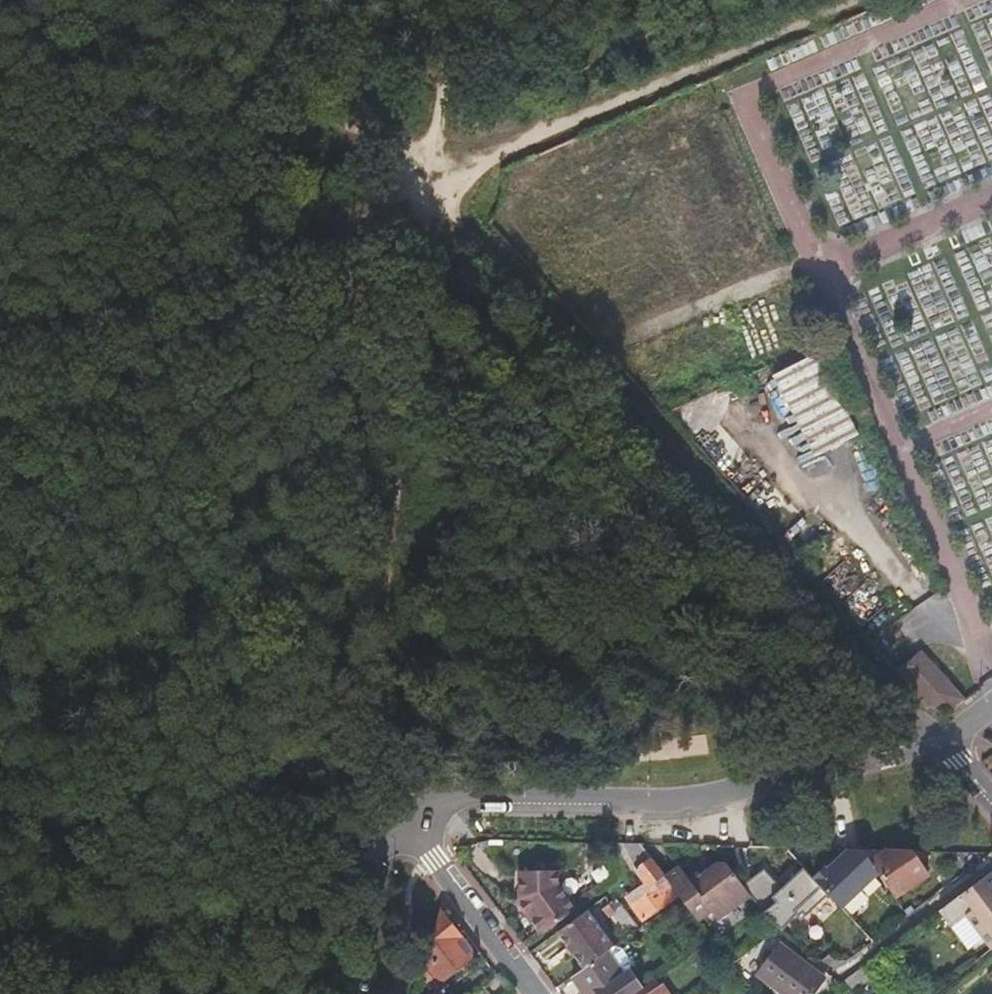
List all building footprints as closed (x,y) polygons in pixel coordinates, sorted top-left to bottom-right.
[(778,373),(812,457),(854,441),(819,356),(778,373)] [(695,438),(775,405),(763,377),(683,411),(695,438)] [(802,518),(791,530),(805,543),(816,531),(802,518)] [(953,710),(964,701),(919,650),(895,672),(927,708),(953,710)] [(640,844),(622,844),(653,890),(632,904),(644,919),(679,896),(666,879),(640,844)] [(780,847),(713,845),(728,864),(731,869),(750,870),(750,863),(765,863),(765,854),(779,854),(780,847)] [(857,849),(843,849),(813,877),(815,879),(838,858),(842,863),(857,849)] [(841,907),(878,871),(863,849),(857,849),(842,863),(838,858),(815,879),(839,904),(841,907)] [(928,873),(912,850),(863,849),(878,871),(895,896),(928,873)] [(666,879),(679,896),(682,899),(696,918),(710,908),(719,919),(751,895),(731,869),(728,864),(718,864),(703,876),(700,875),(697,874),(696,874),(695,875),(694,875),(689,878),(682,867),(666,879)] [(515,899),(541,933),(575,907),(557,883),(557,868),(517,870),(517,892),(517,897),(515,899)] [(935,911),(948,928),(964,916),(981,937),(989,948),(991,946),(991,945),(991,877),(987,871),(942,905),(935,911)] [(772,877),(758,890),(778,911),(775,914),(788,927),(807,910),(800,902),(798,904),(795,900),(796,897),(787,889),(785,890),(772,877)] [(623,936),(637,927),(619,898),(604,907),(623,936)] [(832,952),(860,927),(841,907),(839,904),(811,930),(832,952)] [(587,910),(558,932),(585,969),(607,953),(615,947),(587,910)] [(441,913),(424,967),(442,991),(453,981),(449,976),(474,957),(441,913)] [(964,916),(948,928),(965,950),(981,937),(964,916)] [(624,949),(615,947),(607,953),(622,973),(631,967),(631,960),(624,949)] [(769,962),(790,977),(780,991),(784,993),(800,993),(804,988),(813,993),(826,975),(813,966),(810,970),(790,955),(788,958),(778,951),(769,962)] [(574,977),(586,993),(632,993),(644,985),(631,967),(622,973),(607,953),(585,969),(574,977)] [(442,991),(424,967),(422,973),(437,993),(444,993),(442,991)] [(860,967),(843,980),(853,993),(870,981),(860,967)] [(666,980),(645,993),(676,993),(666,980)]
